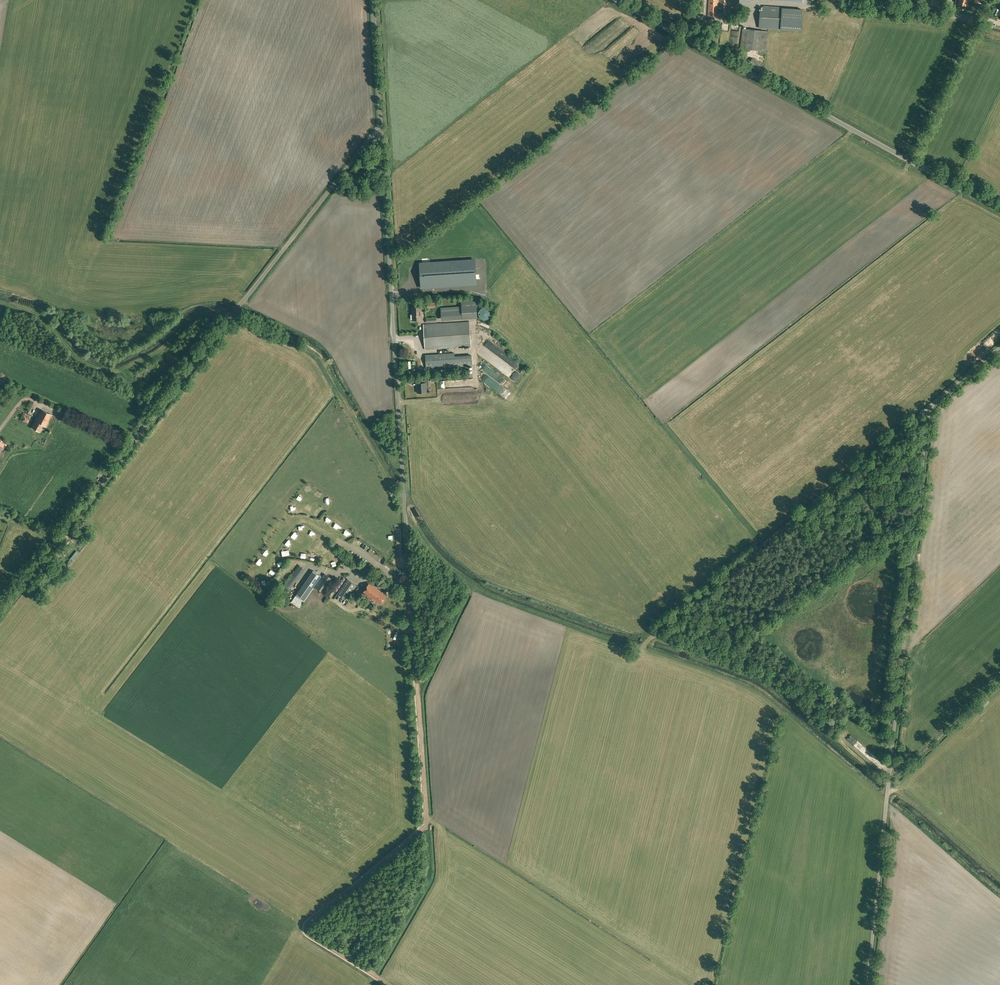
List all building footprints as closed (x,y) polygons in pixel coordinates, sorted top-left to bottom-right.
[(708,16),(718,16),(718,12),(726,12),(727,0),(709,0),(708,16)] [(939,1),(933,0),(932,0),(931,1),(926,0),(921,0),(919,5),(930,8),(930,7),(937,9),(939,1)] [(760,11),(759,27),(768,28),(780,29),(782,8),(782,7),(763,6),(763,11),(760,11)] [(743,28),(740,48),(745,49),(766,51),(769,31),(768,31),(748,28),(743,28)] [(759,72),(764,65),(752,59),(748,66),(759,72)] [(420,284),(410,285),(411,293),(477,288),(474,257),(418,262),(420,284)] [(462,306),(441,308),(442,318),(463,317),(463,316),(477,315),(476,300),(461,301),(462,306)] [(413,315),(411,315),(411,319),(413,319),(413,320),(420,320),(422,320),(421,317),(421,307),(412,308),(413,315)] [(471,346),(470,321),(423,324),(424,337),(425,349),(471,346)] [(455,353),(425,355),(426,368),(472,365),(472,355),(455,356),(455,353)] [(423,383),(417,383),(418,393),(427,392),(426,386),(429,386),(429,379),(423,380),(423,383)] [(45,426),(51,415),(42,410),(32,428),(39,432),(40,429),(41,429),(43,425),(45,426)] [(368,570),(355,562),(351,568),(361,573),(362,572),(365,574),(368,570)] [(289,590),(305,570),(299,565),(284,586),(289,590)] [(321,576),(313,570),(296,595),(304,601),(321,576)] [(333,579),(325,574),(316,587),(324,593),(333,579)] [(356,585),(347,579),(338,593),(347,599),(356,585)] [(381,591),(381,590),(370,582),(363,593),(374,601),(374,600),(380,604),(387,595),(381,591)]
